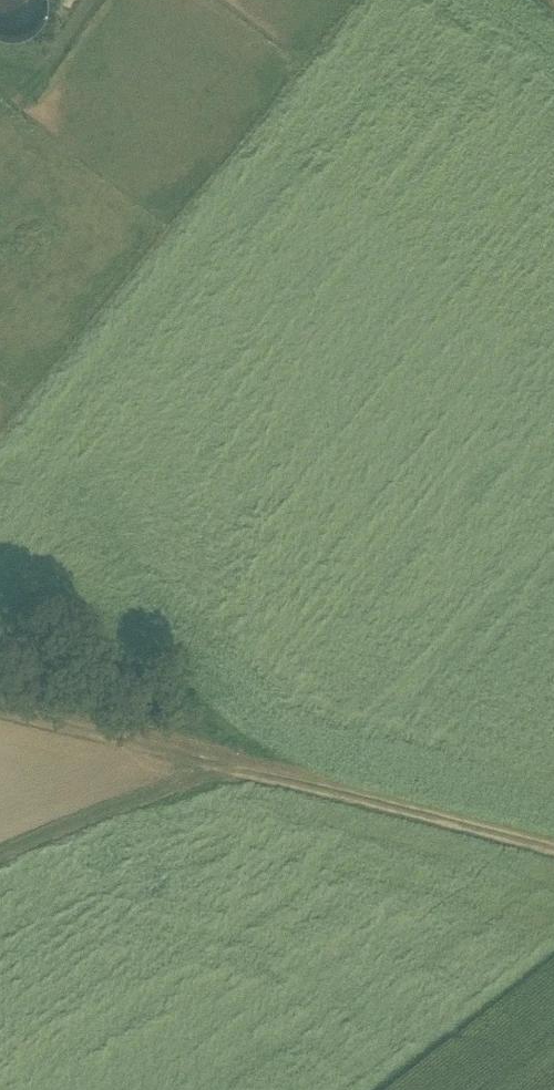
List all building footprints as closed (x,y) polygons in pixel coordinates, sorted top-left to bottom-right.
[(38,0),(0,0),(0,27),(37,28),(38,0)]
